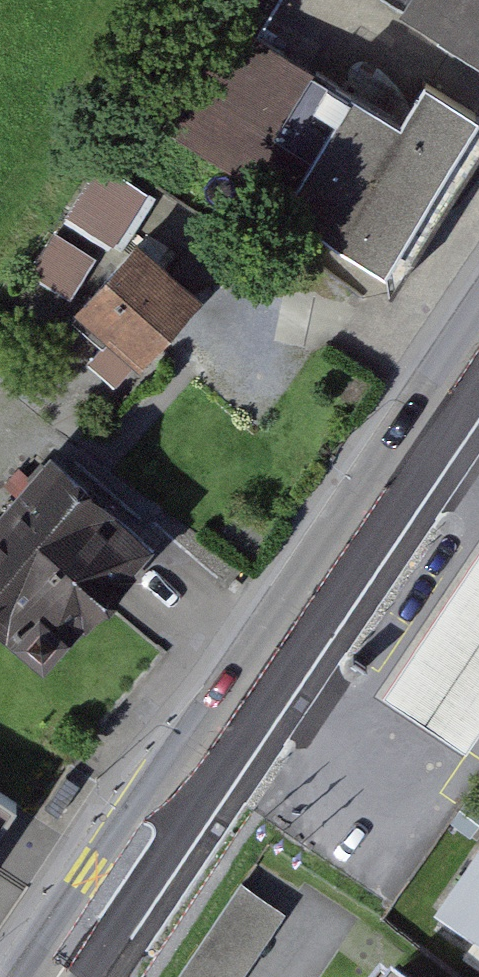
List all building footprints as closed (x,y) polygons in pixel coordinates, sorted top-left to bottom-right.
[(145,108),(382,254),(478,99),(426,68),(400,108),(353,79),(311,146),(271,121),(308,62),(309,61),(293,52),(259,31),(211,0),(145,108)] [(211,0),(259,31),(279,0),(211,0)] [(478,52),(478,0),(392,0),(478,52)] [(114,142),(69,216),(120,243),(164,170),(114,142)] [(62,229),(32,273),(75,301),(104,257),(62,229)] [(139,240),(81,304),(112,331),(92,353),(121,380),(199,294),(139,240)] [(0,525),(0,616),(43,653),(143,534),(55,460),(0,525)] [(478,746),(478,563),(387,701),(472,757),(478,746)] [(18,799),(0,788),(0,827),(18,799)] [(478,931),(478,856),(443,905),(478,931)] [(247,884),(186,976),(253,976),(294,915),(247,884)]
